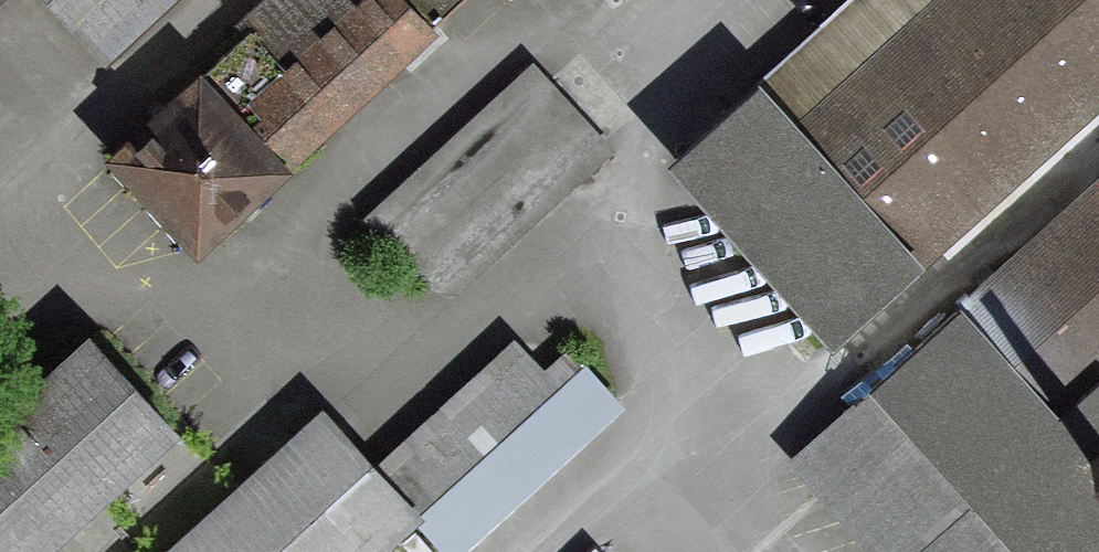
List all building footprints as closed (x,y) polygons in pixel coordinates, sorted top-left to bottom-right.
[(90,54),(149,0),(40,0),(90,54)] [(477,0),(287,0),(87,167),(165,260),(477,0)] [(818,349),(1098,96),(1098,0),(836,0),(652,166),(818,349)] [(365,212),(449,296),(609,137),(525,53),(365,212)] [(955,308),(1048,411),(1098,366),(1098,176),(955,308)] [(868,385),(1017,551),(1098,551),(1098,468),(1048,411),(955,308),(868,385)] [(0,426),(0,551),(48,551),(178,433),(92,339),(0,426)] [(779,458),(861,551),(1007,551),(868,385),(779,458)] [(429,524),(326,411),(170,551),(398,551),(429,524)]
